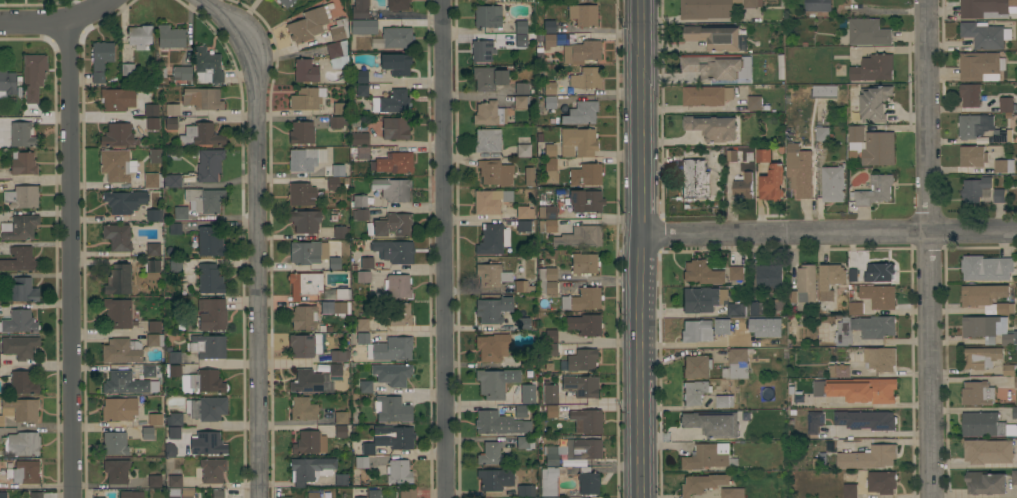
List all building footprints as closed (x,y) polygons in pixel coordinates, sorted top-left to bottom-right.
[(278,3),(275,0),(295,0),(286,8),(280,2),(278,3)] [(354,5),(354,0),(369,0),(369,6),(368,6),(368,18),(352,18),(352,5),(354,5)] [(387,6),(387,0),(410,0),(410,2),(408,2),(408,10),(397,10),(397,12),(392,12),(392,10),(385,10),(385,6),(387,6)] [(681,20),(680,0),(762,0),(762,7),(756,7),(756,8),(733,8),(733,10),(730,11),(730,18),(708,18),(708,19),(681,20)] [(804,11),(805,0),(831,0),(831,12),(804,11)] [(960,19),(960,0),(1016,0),(1016,13),(1009,13),(1009,18),(960,19)] [(323,5),(323,6),(326,4),(330,16),(327,18),(328,22),(321,25),(323,31),(312,35),(313,37),(295,43),(294,40),(291,41),(289,35),(292,34),(291,32),(289,32),(286,24),(304,17),(302,12),(323,5)] [(597,5),(597,14),(599,14),(599,18),(597,18),(597,26),(582,26),(582,28),(579,28),(579,26),(574,26),(574,24),(576,24),(576,19),(574,19),(574,20),(572,20),(572,18),(568,18),(568,5),(597,5)] [(502,6),(502,15),(501,15),(501,27),(475,27),(475,6),(502,6)] [(332,41),(329,27),(336,25),(334,20),(345,17),(347,25),(346,25),(349,37),(332,41)] [(377,19),(377,34),(351,34),(351,19),(377,19)] [(879,19),(879,30),(891,29),(891,44),(849,45),(849,19),(879,19)] [(527,20),(527,33),(515,33),(515,20),(527,20)] [(555,20),(555,32),(544,33),(544,20),(555,20)] [(1004,26),(1004,29),(1011,29),(1011,40),(1003,40),(1003,50),(974,50),(974,38),(960,38),(960,22),(976,22),(976,23),(988,23),(988,26),(1004,26)] [(158,47),(158,31),(158,24),(169,24),(169,29),(185,29),(185,47),(158,47)] [(136,27),(136,26),(140,26),(140,27),(141,27),(141,25),(152,25),(152,44),(144,44),(145,50),(135,50),(135,44),(133,44),(133,45),(131,45),(131,44),(128,44),(128,27),(136,27)] [(740,26),(740,51),(726,52),(726,49),(722,49),(722,51),(706,52),(706,40),(703,40),(703,41),(683,41),(683,32),(684,32),(684,27),(740,26)] [(412,27),(412,35),(414,35),(414,39),(412,39),(412,47),(406,47),(383,47),(383,48),(371,48),(371,38),(381,38),(381,33),(382,33),(382,27),(412,27)] [(526,34),(527,46),(516,46),(516,34),(526,34)] [(555,46),(549,46),(549,50),(544,50),(544,34),(555,34),(555,46)] [(325,44),(339,40),(339,41),(346,39),(346,40),(346,54),(348,54),(348,68),(332,68),(325,44)] [(491,61),(472,62),(472,40),(493,40),(493,49),(491,49),(491,61)] [(571,44),(582,44),(582,40),(600,40),(600,47),(601,47),(601,52),(600,52),(600,59),(583,60),(583,63),(562,63),(562,45),(571,45),(571,44)] [(100,42),(100,41),(105,41),(105,42),(113,42),(114,61),(105,61),(105,63),(104,63),(104,71),(105,83),(92,83),(92,72),(93,72),(92,60),(90,60),(90,57),(92,57),(92,55),(90,55),(90,52),(92,52),(92,51),(90,51),(90,49),(93,49),(92,42),(100,42)] [(220,71),(223,70),(223,82),(219,82),(219,83),(211,83),(211,73),(205,73),(205,72),(196,72),(195,45),(206,45),(206,51),(209,51),(209,53),(220,53),(220,71)] [(390,76),(390,68),(380,69),(380,54),(411,53),(411,64),(409,64),(409,75),(390,76)] [(999,53),(999,58),(1005,58),(1005,71),(999,71),(999,81),(983,81),(960,81),(959,53),(999,53)] [(46,54),(46,63),(48,63),(48,71),(45,72),(45,79),(42,80),(42,86),(38,86),(38,103),(26,103),(26,90),(26,86),(28,85),(28,84),(23,84),(23,66),(24,66),(24,55),(46,54)] [(849,81),(849,67),(861,67),(861,58),(870,58),(870,54),(892,54),(892,80),(849,81)] [(742,56),(742,60),(743,60),(743,68),(742,68),(742,71),(739,71),(739,80),(732,80),(732,81),(727,81),(727,80),(716,81),(716,79),(700,79),(700,72),(680,73),(680,57),(742,56)] [(294,70),(295,70),(295,59),(311,59),(311,65),(319,65),(318,81),(294,81),(294,70)] [(121,63),(134,63),(134,75),(121,75),(121,63)] [(759,77),(772,77),(771,64),(759,65),(759,77)] [(191,66),(191,79),(193,79),(193,84),(186,84),(186,79),(175,79),(175,81),(173,81),(173,66),(191,66)] [(356,83),(356,70),(357,70),(357,66),(367,66),(367,70),(368,70),(368,83),(356,83)] [(600,75),(601,75),(601,81),(600,81),(600,88),(574,88),(569,85),(569,74),(581,74),(581,67),(600,66),(600,75)] [(495,91),(476,91),(476,78),(473,78),(473,75),(473,67),(495,67),(495,70),(507,70),(507,83),(495,84),(495,86),(495,91)] [(6,98),(0,98),(0,68),(6,68),(6,72),(15,72),(15,89),(16,89),(16,94),(6,94),(6,98)] [(515,82),(529,82),(529,93),(515,94),(515,82)] [(556,94),(544,94),(544,95),(542,95),(542,93),(542,86),(544,86),(544,82),(555,82),(556,94)] [(368,95),(356,96),(356,84),(368,84),(368,95)] [(980,84),(981,93),(979,93),(979,101),(981,101),(981,105),(979,105),(979,107),(962,108),(962,98),(959,98),(959,85),(980,84)] [(812,97),(812,86),(837,86),(837,97),(812,97)] [(860,88),(880,88),(880,87),(893,86),(893,96),(889,96),(889,97),(884,103),(885,114),(886,114),(886,123),(863,123),(862,115),(861,115),(860,88)] [(290,109),(290,95),(297,95),(297,88),(325,87),(325,96),(321,96),(321,104),(319,104),(319,107),(318,107),(318,109),(290,109)] [(732,87),(732,100),(724,100),(724,106),(683,106),(682,87),(724,87),(724,88),(732,87)] [(103,97),(100,97),(100,88),(105,88),(105,89),(135,88),(135,107),(125,107),(125,111),(103,112),(103,97)] [(219,88),(219,100),(223,100),(223,109),(194,110),(194,108),(193,108),(193,105),(194,105),(194,104),(191,104),(191,105),(186,105),(186,106),(182,106),(182,94),(183,94),(183,88),(219,88)] [(389,97),(389,95),(391,95),(391,88),(406,88),(406,97),(409,96),(409,102),(410,102),(411,106),(410,109),(409,109),(409,111),(379,112),(379,111),(372,111),(371,97),(389,97)] [(528,96),(528,103),(526,103),(526,108),(514,108),(514,96),(528,96)] [(556,108),(545,108),(545,111),(541,111),(541,105),(544,105),(544,96),(556,96),(556,108)] [(762,96),(762,110),(748,110),(748,96),(762,96)] [(1013,113),(999,113),(999,102),(995,102),(995,97),(1000,97),(1000,98),(1013,98),(1013,113)] [(473,123),(473,115),(475,115),(475,112),(476,112),(476,102),(488,102),(488,99),(497,99),(497,108),(506,108),(506,124),(473,123)] [(561,124),(560,116),(568,115),(568,108),(576,108),(576,101),(598,100),(598,111),(595,111),(595,123),(561,124)] [(333,102),(346,102),(346,114),(333,114),(333,102)] [(165,103),(179,103),(179,115),(165,115),(165,103)] [(144,104),(158,104),(158,115),(144,115),(144,104)] [(991,117),(992,127),(988,127),(988,131),(984,131),(984,134),(983,134),(983,135),(976,135),(976,139),(967,139),(967,141),(960,141),(960,137),(959,137),(959,116),(987,115),(987,117),(991,117)] [(329,116),(347,116),(347,125),(343,125),(343,127),(334,127),(334,130),(331,130),(331,127),(329,127),(329,116)] [(733,116),(733,117),(736,117),(736,125),(738,125),(738,130),(736,130),(737,141),(726,141),(727,143),(707,143),(705,141),(705,138),(707,136),(702,136),(702,131),(683,131),(683,128),(682,119),(683,119),(683,116),(733,116)] [(146,117),(158,117),(158,129),(146,129),(146,117)] [(176,117),(176,129),(166,129),(165,118),(176,117)] [(382,139),(382,117),(409,117),(409,139),(382,139)] [(10,122),(32,121),(32,129),(30,129),(30,136),(37,136),(37,146),(11,146),(10,122)] [(314,143),(293,143),(293,144),(289,144),(289,130),(292,130),(292,121),(313,121),(313,127),(314,127),(314,143)] [(108,145),(100,145),(100,136),(105,136),(105,131),(108,131),(107,122),(130,122),(130,124),(132,124),(132,127),(130,127),(131,132),(133,132),(133,138),(139,138),(139,144),(133,145),(108,145)] [(179,145),(178,135),(185,135),(185,125),(195,125),(195,122),(213,122),(213,132),(215,134),(225,134),(225,144),(193,144),(193,145),(179,145)] [(863,143),(848,143),(848,126),(863,126),(863,143)] [(474,152),(474,140),(476,140),(476,129),(500,128),(501,152),(474,152)] [(561,128),(577,128),(595,128),(595,133),(597,133),(597,137),(595,137),(595,140),(597,140),(597,150),(593,150),(593,156),(576,156),(576,150),(574,150),(574,156),(561,156),(561,128)] [(829,141),(816,141),(815,128),(829,128),(829,141)] [(793,140),(784,140),(784,129),(793,129),(793,140)] [(1006,130),(1007,142),(993,143),(993,130),(1006,130)] [(350,145),(350,133),(369,132),(369,145),(350,145)] [(894,166),(861,166),(861,149),(865,149),(865,133),(894,133),(894,166)] [(545,156),(545,144),(553,144),(553,142),(555,142),(555,143),(556,143),(556,156),(545,156)] [(530,144),(531,156),(517,156),(517,144),(530,144)] [(812,199),(796,199),(796,189),(790,189),(790,178),(787,178),(787,145),(799,145),(799,151),(811,151),(812,199)] [(356,146),(368,146),(368,159),(358,159),(358,158),(356,158),(356,147),(356,146)] [(984,146),(984,153),(988,153),(988,163),(984,163),(984,167),(960,167),(960,147),(984,146)] [(160,162),(149,162),(149,157),(148,157),(148,153),(149,153),(149,148),(160,148),(160,162)] [(326,148),(326,162),(317,162),(317,165),(313,165),(313,171),(289,171),(289,159),(290,159),(290,149),(304,149),(304,148),(326,148)] [(128,149),(129,160),(136,160),(136,172),(129,172),(129,174),(131,174),(131,181),(129,181),(129,182),(107,182),(107,173),(100,173),(100,150),(128,149)] [(199,149),(220,149),(221,173),(217,173),(217,181),(197,182),(197,177),(196,177),(196,174),(197,174),(197,163),(199,163),(199,149)] [(771,163),(756,163),(755,150),(771,149),(771,163)] [(738,160),(725,160),(725,151),(738,150),(738,160)] [(11,175),(11,173),(9,173),(9,170),(11,170),(11,158),(12,158),(12,151),(18,151),(18,152),(33,152),(33,159),(35,159),(35,164),(38,164),(38,175),(11,175)] [(386,154),(390,154),(390,152),(412,152),(413,172),(390,173),(390,171),(374,171),(374,170),(369,170),(369,161),(375,161),(375,158),(386,158),(386,154)] [(544,158),(556,158),(556,172),(557,172),(558,182),(545,182),(544,158)] [(514,164),(514,174),(512,174),(512,186),(499,186),(499,184),(482,184),(482,176),(480,176),(480,167),(477,167),(477,160),(489,160),(489,159),(500,159),(500,164),(514,164)] [(682,160),(704,159),(705,172),(709,172),(710,197),(682,198),(682,160)] [(1013,160),(1014,175),(1005,175),(1005,173),(994,173),(994,160),(1013,160)] [(601,172),(603,172),(603,175),(601,175),(601,184),(582,184),(582,185),(569,185),(569,182),(569,179),(569,176),(568,176),(568,171),(569,171),(569,168),(580,168),(580,163),(601,163),(601,172)] [(838,167),(838,166),(842,166),(842,163),(844,163),(845,168),(844,168),(844,202),(822,203),(822,167),(838,167)] [(332,164),(344,164),(344,176),(332,176),(332,164)] [(781,189),(782,190),(783,192),(784,193),(784,195),(783,196),(783,197),(783,198),(781,198),(781,200),(764,200),(764,199),(759,199),(759,176),(768,176),(768,167),(769,165),(770,165),(771,164),(782,164),(782,166),(781,166),(781,189)] [(524,167),(533,167),(533,185),(524,185),(524,167)] [(752,199),(744,199),(744,196),(733,196),(733,175),(741,175),(743,175),(743,172),(752,172),(752,199)] [(158,188),(144,188),(144,173),(158,173),(158,188)] [(180,187),(163,187),(163,175),(168,175),(168,174),(180,174),(180,187)] [(894,175),(894,184),(892,184),(892,186),(890,186),(890,201),(874,201),(874,202),(870,202),(870,206),(855,207),(855,201),(854,201),(854,191),(871,191),(871,185),(873,185),(873,184),(870,184),(870,175),(894,175)] [(338,177),(339,189),(328,190),(328,178),(338,177)] [(981,180),(981,177),(991,177),(992,189),(982,189),(982,197),(979,197),(979,203),(963,203),(963,198),(962,198),(962,196),(960,195),(960,191),(962,189),(963,189),(963,180),(981,180)] [(411,178),(411,202),(387,202),(387,201),(386,201),(386,198),(382,198),(382,189),(371,189),(371,179),(411,178)] [(310,182),(310,184),(311,184),(311,187),(316,186),(316,198),(314,199),(314,206),(309,206),(309,205),(289,205),(289,198),(288,198),(288,194),(289,194),(287,191),(287,187),(289,185),(289,183),(310,182)] [(37,185),(37,192),(39,192),(39,196),(37,196),(37,207),(10,208),(10,207),(9,207),(9,203),(10,203),(10,202),(3,202),(3,191),(14,191),(14,186),(37,185)] [(202,189),(225,189),(225,198),(219,198),(219,213),(201,213),(201,212),(194,212),(194,201),(184,201),(184,189),(202,189)] [(1005,189),(1005,203),(993,203),(993,190),(1005,189)] [(513,190),(513,201),(501,201),(501,204),(500,204),(500,214),(474,214),(474,190),(513,190)] [(601,198),(605,198),(605,204),(601,204),(601,212),(595,212),(595,218),(570,219),(570,211),(572,211),(572,206),(571,206),(571,205),(569,205),(569,191),(601,190),(601,198)] [(111,214),(111,206),(107,206),(107,201),(103,201),(103,192),(147,191),(147,194),(149,196),(149,199),(147,200),(147,203),(137,203),(137,209),(163,209),(163,220),(147,221),(147,214),(134,215),(134,210),(130,210),(130,214),(111,214)] [(367,206),(353,206),(353,195),(366,195),(367,206)] [(529,205),(529,208),(532,208),(532,218),(517,218),(517,206),(529,205)] [(556,205),(557,207),(558,207),(558,216),(557,216),(557,218),(545,218),(545,217),(538,217),(538,206),(545,206),(556,205)] [(188,206),(188,219),(174,219),(174,206),(188,206)] [(352,220),(352,210),(356,209),(368,209),(368,220),(352,220)] [(320,210),(320,222),(318,222),(318,233),(295,233),(295,225),(293,225),(293,221),(287,221),(287,211),(320,210)] [(401,235),(401,236),(395,237),(395,235),(394,235),(394,231),(387,231),(387,236),(373,236),(373,220),(378,220),(378,217),(386,217),(386,212),(395,212),(395,213),(411,213),(411,216),(411,218),(412,218),(412,224),(410,224),(410,235),(401,235)] [(39,215),(39,225),(36,225),(36,228),(33,228),(33,229),(35,229),(35,236),(33,236),(33,239),(1,239),(1,231),(0,231),(0,222),(12,222),(12,223),(13,223),(13,215),(39,215)] [(545,232),(545,231),(538,231),(538,220),(545,220),(545,219),(557,219),(557,232),(545,232)] [(517,220),(530,220),(530,231),(517,231),(517,220)] [(181,234),(169,234),(169,223),(181,223),(181,234)] [(510,246),(502,246),(503,253),(475,254),(475,245),(479,245),(479,242),(482,242),(482,229),(484,229),(484,223),(502,223),(502,225),(504,225),(504,228),(510,228),(510,246)] [(129,224),(129,232),(130,233),(131,234),(131,236),(130,237),(130,242),(132,242),(132,251),(110,251),(110,238),(103,238),(103,224),(129,224)] [(334,226),(339,226),(339,224),(341,224),(341,226),(346,226),(346,238),(334,238),(334,226)] [(552,246),(552,236),(561,236),(561,234),(572,234),(572,225),(601,225),(601,246),(552,246)] [(198,226),(223,226),(223,246),(224,246),(225,255),(198,255),(198,226)] [(290,241),(310,242),(310,241),(321,241),(321,247),(327,247),(327,258),(324,258),(324,259),(319,259),(319,263),(311,263),(311,265),(294,265),(294,262),(290,262),(290,241)] [(391,241),(412,241),(412,247),(414,247),(414,253),(411,253),(412,263),(390,264),(390,262),(390,259),(383,260),(382,251),(372,251),(372,241),(391,241)] [(160,243),(160,255),(147,255),(146,243),(160,243)] [(32,260),(39,260),(39,270),(15,270),(15,257),(13,257),(13,254),(10,254),(10,246),(13,246),(13,245),(32,245),(32,260)] [(597,261),(599,261),(599,266),(597,266),(597,267),(598,267),(598,270),(597,270),(597,273),(590,273),(590,275),(583,275),(583,273),(582,273),(582,275),(572,275),(572,272),(570,272),(570,270),(572,270),(572,267),(570,267),(570,265),(572,265),(572,257),(570,257),(570,254),(572,254),(572,253),(580,253),(597,253),(597,261)] [(329,269),(329,256),(340,256),(341,269),(329,269)] [(963,281),(963,272),(961,272),(961,259),(963,259),(963,256),(983,256),(983,258),(1013,258),(1014,272),(1010,272),(1010,280),(963,281)] [(374,268),(361,268),(361,257),(373,257),(374,268)] [(146,260),(161,259),(162,264),(160,264),(160,272),(146,272),(146,260)] [(698,284),(698,280),(683,280),(683,271),(685,271),(685,262),(690,262),(690,259),(706,259),(706,264),(709,264),(709,268),(712,271),(725,271),(725,284),(698,284)] [(170,260),(182,260),(182,271),(170,271),(170,260)] [(131,293),(103,294),(103,285),(107,285),(107,276),(110,276),(110,268),(113,268),(113,263),(131,263),(131,293)] [(199,263),(216,263),(216,268),(219,268),(219,275),(222,275),(222,283),(224,283),(224,293),(218,293),(218,292),(199,292),(199,263)] [(501,264),(501,272),(512,272),(512,281),(500,281),(500,285),(499,285),(499,287),(476,287),(476,264),(501,264)] [(891,264),(895,264),(895,274),(891,274),(891,282),(867,282),(867,280),(861,280),(861,266),(867,266),(867,264),(891,264)] [(782,265),(782,288),(773,288),(773,291),(759,292),(759,290),(757,290),(756,266),(782,265)] [(816,303),(798,303),(797,268),(802,268),(802,265),(816,265),(816,303)] [(820,265),(841,265),(841,268),(844,267),(844,270),(846,270),(846,284),(844,284),(844,285),(841,285),(841,284),(830,284),(830,290),(833,290),(833,301),(821,302),(820,265)] [(743,266),(743,268),(747,268),(747,274),(743,274),(743,280),(730,281),(729,267),(743,266)] [(556,269),(558,269),(558,278),(557,278),(557,280),(545,280),(545,281),(557,281),(557,294),(545,294),(545,293),(539,293),(539,281),(538,281),(538,268),(545,268),(545,267),(556,267),(556,269)] [(370,270),(371,282),(357,282),(357,271),(370,270)] [(847,270),(855,270),(855,283),(847,283),(847,270)] [(292,283),(289,283),(289,279),(288,279),(288,276),(289,276),(289,272),(296,272),(296,273),(323,273),(323,291),(319,291),(319,294),(299,294),(299,301),(292,301),(292,283)] [(409,275),(409,277),(411,277),(411,283),(409,283),(409,288),(412,288),(412,297),(386,297),(386,289),(384,289),(384,279),(387,279),(387,274),(409,275)] [(31,287),(39,287),(39,301),(11,301),(11,284),(15,284),(15,277),(31,277),(31,287)] [(514,280),(528,280),(528,285),(535,285),(535,291),(515,292),(514,280)] [(570,309),(561,309),(560,296),(570,296),(580,296),(579,289),(578,289),(578,287),(582,287),(582,285),(586,285),(586,287),(600,287),(600,295),(603,295),(603,299),(601,299),(601,308),(570,309)] [(1008,285),(1009,297),(993,297),(993,300),(992,300),(992,304),(996,304),(996,303),(1009,303),(1009,304),(1014,304),(1014,314),(984,315),(984,306),(974,306),(974,307),(962,307),(961,286),(1008,285)] [(895,286),(895,310),(871,310),(871,299),(859,299),(859,287),(895,286)] [(711,287),(711,288),(719,288),(719,289),(727,289),(727,305),(719,305),(719,306),(713,306),(713,312),(683,313),(683,288),(711,287)] [(347,288),(347,289),(350,289),(350,299),(348,299),(335,299),(335,288),(347,288)] [(500,299),(500,297),(512,296),(512,311),(500,311),(500,315),(502,315),(503,317),(503,320),(502,322),(500,322),(500,324),(477,324),(476,299),(500,299)] [(131,328),(113,329),(113,323),(110,323),(110,322),(107,322),(107,308),(103,308),(103,298),(111,298),(111,299),(131,299),(131,328)] [(225,309),(227,309),(227,325),(226,325),(226,329),(211,329),(211,331),(209,331),(209,330),(199,330),(199,313),(207,313),(207,311),(198,311),(198,298),(225,298),(225,309)] [(849,315),(848,302),(856,302),(856,300),(860,300),(860,302),(863,302),(863,315),(849,315)] [(333,302),(347,302),(347,313),(333,313),(333,302)] [(386,325),(386,302),(410,302),(410,314),(411,314),(411,325),(386,325)] [(765,315),(759,315),(759,316),(750,317),(750,303),(759,302),(759,303),(765,303),(765,315)] [(312,306),(312,305),(316,305),(316,307),(317,307),(317,321),(317,329),(312,329),(296,329),(292,329),(292,321),(290,321),(290,311),(294,311),(294,307),(295,307),(295,306),(312,306)] [(726,305),(743,305),(743,316),(726,316),(726,305)] [(830,306),(830,314),(818,314),(818,306),(830,306)] [(1,331),(0,331),(0,322),(1,322),(1,319),(11,319),(11,314),(10,314),(10,311),(11,311),(11,309),(30,309),(30,317),(33,317),(33,322),(38,322),(38,332),(1,332),(1,331)] [(581,316),(581,314),(601,314),(601,323),(602,323),(602,328),(600,328),(601,335),(586,336),(586,337),(583,337),(583,336),(579,336),(578,332),(580,332),(580,329),(566,329),(566,316),(581,316)] [(852,345),(848,345),(848,346),(835,346),(835,343),(833,343),(833,338),(835,338),(834,322),(842,322),(842,316),(848,315),(848,317),(849,318),(850,319),(851,320),(852,322),(852,345)] [(861,340),(861,331),(854,331),(854,318),(871,318),(871,317),(894,316),(895,336),(883,336),(884,339),(861,340)] [(530,317),(530,329),(518,330),(517,317),(530,317)] [(1000,317),(1007,317),(1007,327),(999,327),(999,335),(996,335),(996,336),(995,336),(995,345),(984,345),(984,337),(975,337),(975,338),(962,338),(962,317),(1000,317)] [(356,331),(356,318),(368,318),(369,331),(356,331)] [(148,332),(148,320),(161,320),(161,332),(148,332)] [(712,320),(712,327),(722,327),(722,332),(720,332),(720,333),(717,333),(717,336),(716,336),(716,342),(681,342),(681,330),(683,330),(683,320),(712,320)] [(749,339),(779,338),(779,320),(749,320),(749,339)] [(557,342),(545,342),(545,329),(557,329),(557,342)] [(357,332),(369,332),(369,344),(357,344),(357,332)] [(740,332),(740,347),(727,347),(727,346),(725,346),(725,336),(727,336),(726,332),(740,332)] [(322,354),(314,354),(314,356),(313,356),(313,358),(292,358),(292,347),(289,347),(289,334),(314,334),(314,333),(322,333),(322,354)] [(146,334),(163,334),(163,345),(159,345),(159,346),(146,346),(146,334)] [(510,334),(510,346),(507,347),(507,356),(502,356),(502,359),(501,359),(501,361),(480,362),(480,348),(476,348),(475,336),(493,335),(493,334),(510,334)] [(1002,334),(1016,334),(1016,344),(1014,344),(1014,346),(1002,346),(1002,334)] [(226,358),(203,358),(203,359),(198,359),(198,350),(187,350),(187,342),(191,342),(191,335),(225,335),(226,358)] [(40,337),(40,346),(37,346),(37,350),(34,350),(34,358),(25,358),(25,361),(17,361),(17,353),(8,353),(8,341),(15,341),(15,336),(40,337)] [(372,359),(372,343),(386,343),(386,337),(412,337),(412,348),(411,348),(411,359),(372,359)] [(102,362),(102,345),(108,344),(108,338),(129,338),(129,340),(137,340),(141,343),(141,349),(142,349),(142,361),(102,362)] [(557,356),(545,356),(545,343),(557,343),(557,356)] [(597,348),(597,359),(595,359),(595,362),(597,362),(597,366),(596,366),(596,370),(568,371),(567,355),(576,355),(576,349),(597,348)] [(895,348),(896,366),(893,366),(893,372),(875,372),(875,369),(865,369),(865,362),(868,362),(868,348),(895,348)] [(1003,348),(1003,359),(996,359),(996,361),(992,361),(992,368),(985,368),(985,370),(974,370),(974,369),(963,370),(962,349),(1003,348)] [(753,349),(753,355),(747,355),(747,363),(748,363),(748,379),(722,379),(722,365),(728,365),(728,351),(729,351),(729,349),(753,349)] [(348,350),(348,351),(349,351),(349,359),(346,359),(346,361),(331,361),(330,350),(348,350)] [(181,363),(169,363),(168,352),(181,351),(181,363)] [(520,366),(520,355),(533,355),(533,366),(520,366)] [(708,356),(708,360),(712,360),(712,370),(708,370),(708,378),(683,378),(683,368),(684,368),(684,356),(708,356)] [(330,363),(341,363),(341,362),(348,362),(348,370),(342,370),(342,375),(330,375),(330,363)] [(143,377),(143,364),(155,365),(155,377),(143,377)] [(218,377),(221,377),(221,382),(226,382),(228,385),(228,388),(226,392),(197,392),(197,388),(195,388),(195,390),(192,390),(192,392),(181,393),(181,376),(165,376),(165,364),(169,364),(169,365),(181,365),(181,374),(196,374),(196,371),(198,371),(198,369),(218,369),(218,377)] [(412,364),(412,374),(410,374),(410,377),(405,377),(405,387),(389,387),(389,386),(388,386),(388,382),(377,382),(377,375),(371,375),(371,364),(412,364)] [(1015,376),(1003,376),(1003,365),(1014,365),(1015,376)] [(849,366),(849,378),(828,378),(828,366),(849,366)] [(289,391),(289,381),(293,381),(293,380),(296,380),(296,368),(313,368),(313,373),(322,373),(322,376),(323,376),(323,381),(322,381),(322,382),(330,382),(330,390),(322,390),(322,391),(289,391)] [(3,394),(2,384),(11,384),(11,371),(31,370),(31,381),(36,381),(36,393),(3,394)] [(103,393),(103,380),(110,380),(110,370),(125,370),(138,372),(138,392),(103,393)] [(504,400),(485,400),(485,394),(480,394),(479,380),(476,380),(476,370),(484,370),(504,370),(504,400)] [(570,389),(570,391),(566,391),(566,389),(561,389),(561,376),(595,376),(595,380),(597,380),(597,385),(595,385),(595,387),(597,387),(597,398),(594,398),(594,397),(575,397),(575,394),(576,394),(576,389),(570,389)] [(897,379),(897,390),(894,390),(894,397),(895,397),(895,404),(872,404),(872,402),(870,402),(869,403),(863,403),(862,402),(857,402),(855,403),(850,403),(849,402),(847,402),(847,396),(813,397),(813,381),(826,381),(826,380),(897,379)] [(372,392),(360,392),(360,380),(372,380),(372,392)] [(708,381),(708,386),(712,386),(712,393),(703,393),(703,398),(701,398),(701,406),(684,406),(684,400),(683,400),(683,393),(684,393),(684,387),(683,387),(683,382),(708,381)] [(961,405),(961,389),(964,389),(964,383),(983,382),(982,381),(987,381),(987,383),(989,383),(989,386),(987,386),(987,388),(994,388),(994,400),(992,400),(992,406),(983,406),(983,405),(961,405)] [(520,384),(534,384),(535,403),(521,403),(521,392),(520,384)] [(557,404),(546,404),(546,384),(557,384),(557,404)] [(377,422),(377,412),(373,412),(373,400),(376,400),(376,396),(401,395),(401,405),(412,405),(412,421),(377,422)] [(733,395),(733,408),(716,408),(715,396),(733,395)] [(291,419),(291,406),(292,406),(292,396),(309,396),(309,403),(317,403),(317,407),(318,407),(318,411),(317,411),(317,419),(291,419)] [(103,420),(102,406),(105,406),(104,398),(127,398),(127,397),(137,397),(137,414),(132,415),(132,420),(126,420),(103,420)] [(227,397),(227,414),(220,414),(220,420),(217,420),(217,421),(200,421),(200,418),(190,418),(190,417),(189,417),(189,413),(186,413),(186,399),(200,399),(200,397),(227,397)] [(4,426),(0,426),(0,415),(1,415),(1,399),(39,398),(39,407),(37,408),(37,421),(14,422),(14,415),(4,415),(4,426)] [(515,418),(515,405),(527,405),(527,418),(515,418)] [(546,405),(557,405),(557,418),(546,417),(546,405)] [(1009,408),(1009,421),(1016,421),(1016,408),(1009,408)] [(602,413),(603,413),(603,417),(601,417),(602,433),(582,433),(582,432),(575,432),(575,419),(569,419),(569,410),(582,410),(602,409),(602,413)] [(530,420),(530,433),(522,433),(508,433),(508,434),(480,434),(480,433),(477,433),(477,432),(477,428),(475,428),(474,420),(477,420),(477,411),(498,410),(498,415),(503,415),(503,416),(513,416),(513,420),(522,420),(530,420)] [(335,411),(346,411),(347,423),(335,423),(335,411)] [(182,412),(182,425),(166,425),(166,416),(170,416),(170,413),(182,412)] [(737,412),(737,423),(739,424),(739,429),(737,430),(737,438),(706,438),(706,435),(702,435),(702,427),(681,428),(681,424),(680,424),(680,416),(681,416),(681,413),(737,412)] [(823,412),(823,415),(824,415),(824,424),(822,424),(822,426),(807,426),(807,412),(823,412)] [(889,412),(889,413),(893,413),(893,417),(895,417),(897,419),(897,423),(895,424),(895,431),(870,431),(870,428),(861,429),(861,430),(850,430),(850,429),(846,429),(846,425),(833,425),(833,412),(847,412),(889,412)] [(1005,425),(1016,425),(1016,429),(1016,437),(1016,436),(962,437),(962,413),(998,412),(998,414),(1000,414),(1000,417),(998,417),(998,422),(1005,422),(1005,425)] [(148,425),(148,413),(162,413),(162,425),(148,425)] [(741,421),(740,413),(748,413),(748,421),(741,421)] [(335,437),(335,436),(334,436),(333,426),(335,426),(335,425),(346,424),(346,437),(335,437)] [(153,426),(153,439),(142,439),(142,427),(153,426)] [(168,426),(181,426),(181,439),(168,439),(168,426)] [(412,426),(412,433),(415,433),(415,438),(412,438),(412,449),(391,449),(391,445),(384,445),(384,437),(374,437),(374,427),(412,426)] [(38,431),(38,436),(40,436),(40,447),(39,447),(39,455),(4,455),(4,442),(2,442),(2,437),(8,437),(8,434),(18,434),(18,431),(38,431)] [(126,431),(126,446),(129,446),(129,454),(104,454),(104,447),(103,447),(103,443),(104,443),(103,432),(126,431)] [(191,454),(190,437),(191,437),(191,436),(196,436),(196,433),(196,431),(219,431),(219,434),(221,434),(221,437),(220,437),(220,439),(222,439),(222,443),(227,443),(227,446),(229,446),(229,451),(227,451),(227,454),(191,454)] [(327,452),(300,453),(300,454),(292,454),(292,444),(297,443),(297,439),(299,439),(299,431),(319,431),(319,435),(327,435),(327,452)] [(534,436),(534,448),(517,448),(517,436),(534,436)] [(601,459),(562,459),(562,454),(558,454),(558,466),(546,466),(546,454),(543,454),(543,445),(562,445),(562,439),(566,439),(601,439),(601,459)] [(1012,441),(1012,453),(1014,453),(1014,458),(1012,458),(1012,463),(983,464),(983,465),(970,465),(970,461),(964,461),(964,440),(986,440),(986,441),(1012,441)] [(164,457),(164,444),(169,442),(174,444),(177,448),(177,453),(174,457),(164,457)] [(375,454),(362,454),(362,443),(374,442),(375,454)] [(484,442),(501,442),(501,447),(499,447),(500,454),(502,454),(502,464),(477,464),(477,454),(480,454),(480,453),(484,453),(484,442)] [(680,470),(679,457),(692,457),(692,452),(695,452),(695,444),(728,444),(729,458),(737,458),(738,466),(729,466),(729,467),(708,467),(708,469),(702,469),(702,470),(680,470)] [(837,468),(837,455),(858,454),(858,453),(871,452),(871,445),(896,444),(896,459),(893,459),(893,465),(885,466),(885,468),(837,468)] [(355,456),(368,456),(368,468),(355,468),(355,456)] [(226,458),(226,470),(225,470),(225,471),(222,471),(222,483),(202,483),(202,467),(200,468),(200,459),(226,458)] [(336,458),(336,469),(332,469),(332,475),(318,475),(316,481),(305,481),(305,487),(295,487),(295,482),(292,482),(291,469),(291,458),(336,458)] [(129,459),(130,468),(127,468),(128,483),(108,484),(108,472),(104,472),(104,459),(129,459)] [(408,459),(408,471),(411,471),(411,472),(412,472),(412,483),(387,483),(387,475),(389,475),(389,473),(386,473),(386,466),(389,465),(389,464),(388,464),(388,461),(389,461),(389,459),(408,459)] [(39,460),(39,471),(38,472),(38,475),(40,475),(40,483),(13,483),(13,477),(6,477),(6,468),(16,468),(15,460),(39,460)] [(558,495),(541,495),(541,479),(541,468),(546,468),(546,466),(569,466),(569,476),(560,476),(560,478),(558,478),(558,495)] [(599,479),(600,479),(600,486),(599,486),(599,494),(595,494),(595,496),(583,496),(583,494),(579,494),(579,481),(577,481),(577,472),(580,472),(580,466),(590,466),(590,472),(599,472),(599,479)] [(501,469),(502,486),(503,486),(503,489),(502,489),(502,491),(480,491),(480,478),(477,478),(477,470),(501,469)] [(987,471),(987,474),(1006,474),(1006,494),(972,495),(972,494),(968,494),(968,485),(966,485),(966,481),(964,481),(964,475),(966,475),(966,472),(987,471)] [(867,472),(895,472),(896,489),(893,489),(893,495),(879,495),(879,492),(868,492),(867,472)] [(335,473),(348,473),(348,485),(335,485),(335,473)] [(148,487),(148,475),(161,475),(161,487),(148,487)] [(168,487),(168,475),(182,475),(182,487),(168,487)] [(689,494),(689,497),(681,497),(681,483),(684,483),(684,476),(686,476),(687,475),(691,475),(692,476),(709,476),(709,475),(729,475),(729,481),(731,481),(731,484),(729,484),(729,485),(717,485),(717,488),(712,488),(712,490),(709,490),(709,489),(703,489),(703,494),(699,494),(699,495),(695,495),(695,494),(689,494)] [(856,484),(856,497),(843,497),(843,484),(856,484)] [(535,485),(535,496),(518,497),(517,485),(535,485)] [(193,495),(193,497),(181,497),(181,488),(194,488),(194,495),(193,495)] [(292,496),(292,497),(279,497),(282,497),(282,490),(286,490),(286,488),(291,488),(291,490),(292,490),(292,494),(287,494),(287,496),(292,496)] [(744,488),(744,497),(721,497),(720,488),(744,488)] [(43,491),(43,497),(25,497),(25,489),(31,489),(31,491),(43,491)] [(380,489),(380,497),(368,497),(367,490),(380,489)] [(416,489),(416,497),(400,497),(400,489),(416,489)] [(224,490),(224,497),(211,497),(211,496),(212,496),(212,490),(224,490)] [(366,496),(366,497),(354,497),(354,496),(355,496),(355,490),(366,490),(366,496)]
